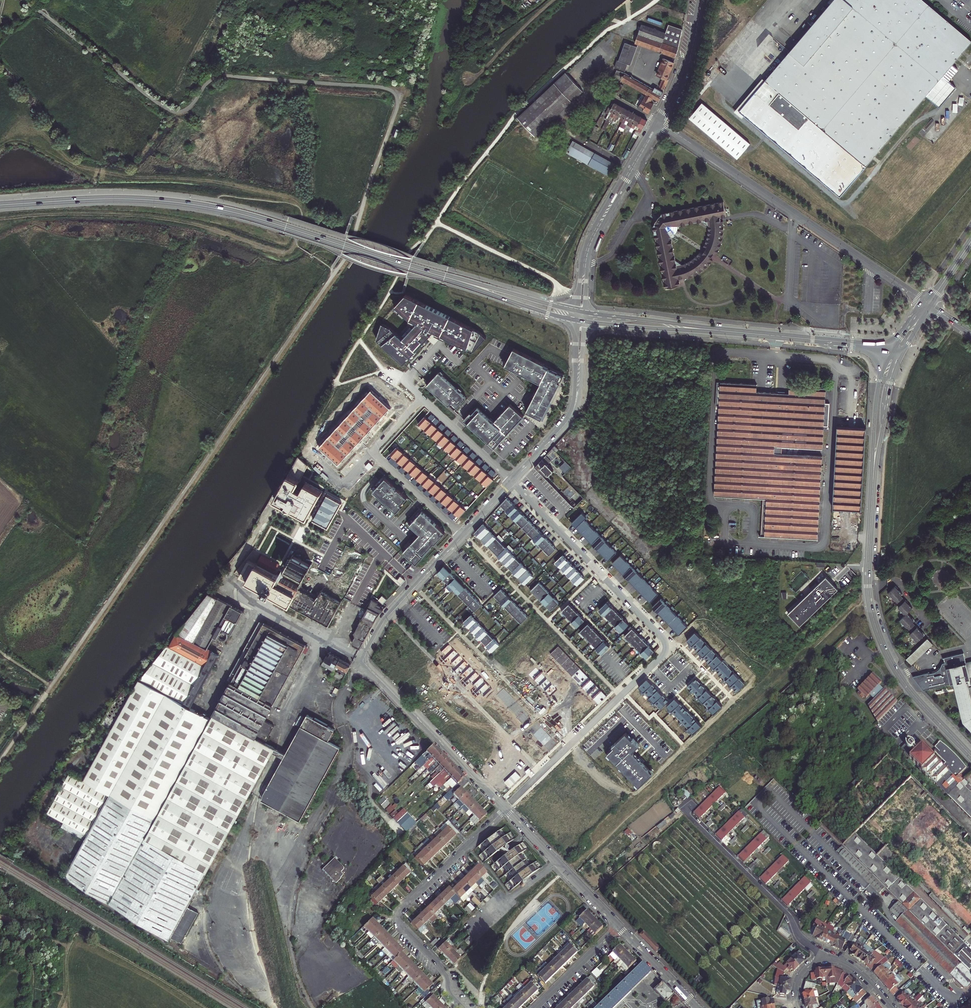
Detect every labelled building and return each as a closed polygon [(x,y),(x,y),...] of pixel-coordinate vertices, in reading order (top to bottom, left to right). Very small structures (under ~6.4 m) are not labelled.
[(924,0),(834,0),(766,81),(824,129),(808,149),(750,100),(740,111),(841,196),(927,95),(941,106),(957,87),(944,75),(970,43),(970,40),(924,0)] [(681,39),(682,30),(669,26),(666,34),(641,25),(635,43),(675,58),(678,48),(681,39)] [(638,46),(625,42),(619,60),(618,59),(615,66),(626,70),(629,63),(632,64),(638,46)] [(667,79),(673,63),(664,60),(658,75),(663,78),(660,87),(664,90),(668,80),(667,79)] [(658,102),(662,93),(655,88),(654,90),(624,73),(616,70),(614,78),(621,80),(622,80),(646,94),(653,98),(658,102)] [(583,92),(565,74),(518,119),(535,138),(554,120),(558,124),(578,104),(574,100),(583,92)] [(766,81),(750,100),(808,149),(824,129),(766,81)] [(646,94),(638,109),(641,110),(645,113),(648,114),(653,104),(651,103),(653,98),(646,94)] [(953,104),(952,112),(957,113),(958,105),(963,106),(964,98),(960,97),(958,104),(953,104)] [(610,116),(612,117),(619,106),(614,103),(610,111),(612,112),(610,116)] [(696,111),(690,119),(713,137),(739,159),(751,144),(727,124),(703,103),(696,111)] [(619,106),(612,117),(615,119),(617,115),(619,116),(624,108),(619,106)] [(619,121),(622,123),(628,111),(624,108),(619,116),(621,117),(619,121)] [(620,126),(624,128),(633,113),(628,111),(622,123),(620,126)] [(624,128),(629,131),(638,116),(633,113),(624,128)] [(633,129),(636,131),(638,126),(642,118),(638,116),(629,131),(632,132),(633,129)] [(638,126),(636,131),(634,133),(639,136),(647,121),(642,118),(638,126)] [(593,164),(595,165),(597,166),(596,169),(598,170),(600,171),(602,169),(604,170),(606,171),(604,174),(609,176),(610,173),(613,175),(618,166),(613,163),(574,142),(569,150),(571,151),(569,154),(574,156),(575,154),(578,155),(580,156),(578,159),(583,161),(584,159),(586,160),(589,161),(587,164),(592,166),(593,164)] [(660,216),(659,216),(655,222),(656,222),(653,226),(665,287),(680,285),(679,278),(683,277),(683,280),(688,279),(692,277),(696,275),(700,273),(703,270),(707,267),(710,264),(713,260),(710,258),(708,257),(711,252),(713,253),(716,255),(718,251),(720,247),(722,243),(723,238),(724,234),(724,230),(724,225),(724,221),(721,221),(720,217),(727,216),(724,201),(662,213),(660,216)] [(435,309),(405,295),(396,305),(409,319),(416,322),(417,323),(414,326),(405,336),(403,339),(390,328),(382,324),(376,340),(404,365),(434,331),(473,352),(486,338),(479,332),(435,309)] [(564,375),(513,349),(504,366),(521,376),(524,375),(540,383),(527,411),(542,419),(564,375)] [(466,398),(438,372),(426,386),(449,406),(450,404),(456,409),(466,398)] [(762,535),(818,538),(823,454),(778,452),(778,446),(823,448),(824,425),(829,426),(830,403),(825,403),(826,388),(790,386),(790,393),(757,391),(757,383),(717,381),(716,405),(720,405),(715,495),(764,498),(762,535)] [(391,408),(372,391),(351,415),(321,447),(327,454),(331,457),(333,459),(334,460),(339,465),(352,451),(357,446),(360,442),(384,416),(385,415),(391,408)] [(495,448),(523,417),(510,405),(494,423),(477,407),(464,420),(495,448)] [(418,423),(425,429),(431,422),(435,417),(432,414),(427,418),(425,416),(418,423)] [(431,435),(437,428),(435,426),(439,421),(435,417),(431,422),(425,429),(431,435)] [(437,441),(443,434),(441,431),(446,427),(442,423),(437,428),(431,435),(437,441)] [(861,496),(865,428),(836,426),(833,509),(860,510),(861,496)] [(443,447),(450,440),(448,437),(452,432),(448,429),(443,434),(437,441),(443,447)] [(449,452),(456,445),(453,443),(458,438),(454,435),(450,440),(443,447),(449,452)] [(456,458),(462,451),(460,449),(464,444),(460,440),(456,445),(449,452),(456,458)] [(462,464),(468,457),(466,454),(471,450),(467,446),(462,451),(456,458),(462,464)] [(393,456),(397,460),(404,453),(397,447),(390,454),(391,455),(393,456)] [(468,469),(475,462),(472,460),(477,455),(473,452),(462,464),(468,469)] [(403,466),(410,458),(404,453),(397,460),(401,463),(402,464),(403,466)] [(298,456),(289,475),(300,481),(302,477),(302,475),(303,475),(307,468),(307,467),(308,466),(308,465),(298,456)] [(416,464),(410,458),(403,466),(407,469),(408,470),(409,471),(416,464)] [(474,475),(481,468),(479,466),(483,461),(479,458),(475,462),(468,469),(474,475)] [(553,471),(542,460),(534,468),(545,479),(553,471)] [(481,481),(487,474),(485,472),(489,467),(485,463),(481,468),(474,475),(481,481)] [(422,470),(416,464),(409,471),(413,475),(414,476),(415,477),(416,477),(422,470)] [(571,468),(569,466),(560,475),(562,477),(571,468)] [(487,487),(494,480),(491,478),(496,473),(492,469),(487,474),(481,481),(487,487)] [(428,476),(422,470),(416,477),(419,481),(420,482),(421,483),(422,483),(428,476)] [(300,481),(289,475),(288,474),(287,477),(282,488),(281,487),(280,490),(276,498),(275,498),(274,500),(277,501),(279,502),(308,518),(323,492),(306,483),(305,484),(302,490),(296,487),(300,481)] [(409,499),(384,476),(372,489),(397,512),(409,499)] [(428,489),(435,482),(428,476),(422,483),(425,486),(426,487),(427,488),(428,489)] [(441,487),(435,482),(428,489),(432,492),(433,493),(434,494),(434,495),(441,487)] [(447,493),(441,487),(434,495),(438,498),(439,499),(440,500),(447,493)] [(453,499),(447,493),(440,500),(444,504),(445,505),(447,506),(453,499)] [(342,503),(327,495),(313,521),(328,529),(336,513),(342,503)] [(556,548),(507,497),(500,504),(549,555),(556,548)] [(460,504),(453,499),(447,506),(451,509),(452,510),(453,511),(453,512),(460,504)] [(460,517),(466,510),(460,504),(453,512),(457,515),(458,516),(460,517)] [(445,533),(419,509),(407,522),(420,534),(403,552),(414,563),(416,564),(433,546),(435,543),(445,533)] [(571,523),(607,560),(615,552),(584,519),(586,517),(581,512),(571,523)] [(483,524),(475,532),(525,584),(533,576),(483,524)] [(300,586),(312,565),(291,554),(280,576),(249,559),(240,577),(264,590),(271,594),(328,625),(341,603),(321,591),(318,596),(300,586)] [(562,555),(555,561),(577,584),(584,578),(562,555)] [(612,563),(649,602),(657,594),(620,555),(612,563)] [(819,583),(788,613),(800,626),(851,576),(839,564),(822,581),(821,580),(818,582),(819,583)] [(444,565),(437,573),(443,579),(444,579),(450,572),(444,565)] [(450,572),(444,579),(448,584),(455,577),(450,572)] [(401,576),(397,581),(401,584),(405,580),(401,576)] [(448,584),(453,589),(460,582),(455,577),(448,584)] [(460,582),(453,589),(458,594),(465,587),(460,582)] [(539,582),(530,590),(550,610),(558,602),(539,582)] [(896,586),(891,591),(888,593),(890,596),(890,598),(893,598),(897,603),(900,605),(898,607),(900,609),(900,612),(903,612),(905,614),(900,620),(902,622),(902,625),(905,625),(910,630),(912,632),(910,634),(912,636),(912,639),(914,639),(917,641),(924,635),(924,634),(922,631),(921,632),(915,625),(912,622),(915,620),(912,618),(907,613),(912,608),(903,598),(901,596),(902,594),(897,589),(898,588),(896,586)] [(465,587),(458,594),(463,599),(470,592),(465,587)] [(501,588),(494,595),(500,601),(507,594),(501,588)] [(470,592),(463,599),(468,605),(475,598),(470,592)] [(209,593),(177,634),(170,646),(168,645),(140,679),(139,679),(133,691),(127,688),(114,703),(102,724),(112,729),(84,780),(70,772),(45,817),(85,840),(65,876),(170,938),(171,935),(182,941),(194,919),(199,911),(188,904),(199,884),(213,859),(216,853),(217,853),(236,818),(254,784),(272,752),(272,751),(275,747),(265,742),(275,725),(265,720),(273,705),(273,704),(285,683),(302,651),(304,652),(306,651),(308,649),(307,647),(264,623),(254,640),(235,675),(233,675),(230,675),(229,678),(230,680),(232,681),(211,719),(190,708),(220,655),(208,649),(214,636),(225,642),(226,640),(228,641),(231,635),(230,634),(230,633),(235,623),(236,624),(243,611),(209,593)] [(500,601),(499,601),(504,606),(511,599),(507,594),(500,601)] [(379,599),(378,600),(383,604),(387,599),(382,596),(379,599)] [(475,598),(468,605),(474,611),(481,604),(475,598)] [(511,599),(504,606),(510,612),(517,605),(511,599)] [(651,607),(678,634),(687,627),(660,599),(651,607)] [(606,601),(598,609),(620,632),(628,624),(606,601)] [(568,603),(561,611),(576,627),(584,620),(568,603)] [(517,605),(510,612),(515,617),(522,610),(517,605)] [(522,610),(515,617),(521,623),(528,616),(522,610)] [(235,623),(230,633),(234,636),(246,613),(243,611),(236,624),(235,623)] [(470,615),(464,621),(469,627),(476,621),(470,615)] [(233,675),(235,675),(254,640),(264,623),(260,621),(228,679),(230,680),(229,678),(230,675),(233,675)] [(476,621),(469,627),(475,633),(482,626),(476,621)] [(587,623),(579,631),(601,653),(609,646),(587,623)] [(482,626),(475,633),(481,639),(487,632),(482,626)] [(632,628),(623,635),(645,658),(653,650),(632,628)] [(487,632),(481,639),(486,645),(493,638),(487,632)] [(694,632),(686,640),(691,645),(699,637),(694,632)] [(699,637),(691,645),(697,651),(705,643),(699,637)] [(493,638),(486,645),(492,651),(499,644),(493,638)] [(927,638),(906,659),(911,664),(918,658),(918,656),(919,654),(920,653),(921,651),(923,650),(924,649),(926,649),(928,648),(932,644),(927,638)] [(705,643),(697,651),(702,657),(710,649),(705,643)] [(285,683),(273,704),(277,706),(309,648),(307,647),(308,649),(306,651),(304,652),(302,651),(285,683)] [(710,649),(702,657),(708,663),(716,655),(710,649)] [(327,655),(323,662),(334,669),(339,658),(329,653),(327,655)] [(923,690),(950,684),(955,689),(963,720),(970,729),(970,703),(966,683),(967,682),(968,687),(970,686),(970,680),(970,684),(969,677),(965,662),(963,653),(943,658),(944,663),(942,663),(941,665),(940,667),(939,669),(937,671),(935,672),(933,672),(931,673),(928,673),(921,674),(912,676),(923,690)] [(716,655),(708,663),(713,668),(721,660),(716,655)] [(339,658),(334,669),(332,672),(329,678),(337,682),(336,684),(339,685),(345,676),(351,665),(339,658)] [(721,660),(713,668),(719,674),(727,666),(721,660)] [(727,666),(719,674),(724,680),(732,672),(727,666)] [(611,670),(606,675),(614,683),(619,679),(611,670)] [(732,672),(724,680),(729,685),(738,677),(732,672)] [(872,674),(870,676),(879,684),(881,682),(872,674)] [(879,684),(870,676),(857,690),(859,691),(857,694),(862,698),(864,696),(866,698),(869,695),(874,699),(883,690),(878,685),(879,684)] [(738,677),(729,685),(735,692),(744,684),(738,677)] [(646,678),(637,686),(643,692),(651,684),(646,678)] [(694,678),(686,686),(691,692),(700,683),(694,678)] [(700,683),(691,692),(697,697),(705,689),(700,683)] [(651,684),(643,692),(648,697),(656,689),(651,684)] [(357,705),(360,708),(377,693),(374,689),(357,705)] [(656,689),(648,697),(653,703),(662,695),(656,689)] [(705,689),(697,697),(702,703),(710,694),(705,689)] [(868,706),(877,723),(896,701),(884,689),(883,690),(874,699),(868,706)] [(710,694),(702,703),(707,708),(716,700),(710,694)] [(662,695),(653,703),(659,709),(667,700),(662,695)] [(673,698),(665,706),(670,711),(679,703),(673,698)] [(716,700),(707,708),(713,714),(721,706),(716,700)] [(364,714),(375,705),(372,703),(362,712),(364,714)] [(679,703),(670,711),(676,717),(684,709),(679,703)] [(397,717),(398,716),(389,706),(384,710),(387,713),(383,717),(389,723),(387,725),(391,729),(401,720),(397,717)] [(684,709),(676,717),(681,722),(690,714),(684,709)] [(327,740),(333,728),(307,714),(296,733),(286,751),(285,753),(283,757),(280,763),(272,777),(263,792),(262,798),(275,806),(277,802),(289,808),(297,795),(312,768),(317,757),(327,740)] [(690,714),(681,722),(687,728),(695,720),(690,714)] [(695,720),(687,728),(692,734),(700,726),(695,720)] [(334,729),(333,728),(327,740),(317,757),(312,768),(297,795),(289,808),(277,802),(275,806),(285,811),(300,820),(315,792),(328,769),(340,746),(328,740),(334,729)] [(640,745),(627,732),(611,747),(612,749),(607,754),(639,786),(654,771),(634,751),(640,745)] [(914,752),(908,757),(936,785),(936,784),(949,772),(942,766),(943,766),(921,744),(916,750),(913,747),(914,746),(913,744),(912,743),(911,742),(908,741),(906,741),(905,742),(905,744),(905,745),(906,748),(908,749),(909,750),(910,750),(911,749),(914,752)] [(950,774),(955,779),(959,775),(966,768),(963,764),(957,758),(951,751),(944,746),(939,742),(937,744),(934,748),(936,750),(934,752),(945,763),(943,766),(942,766),(949,772),(950,774)] [(424,764),(438,751),(432,745),(421,756),(424,759),(422,761),(424,764)] [(272,751),(275,753),(283,757),(285,753),(276,748),(275,747),(272,751)] [(442,755),(438,751),(424,764),(428,768),(434,763),(442,755)] [(442,755),(434,763),(436,765),(428,772),(430,774),(438,766),(446,759),(442,755)] [(450,763),(446,759),(438,766),(440,769),(433,776),(434,778),(450,763)] [(450,763),(434,778),(433,779),(435,781),(444,773),(446,775),(454,767),(450,763)] [(458,771),(454,767),(446,775),(437,783),(435,785),(439,789),(441,787),(445,783),(458,771)] [(452,788),(455,784),(457,783),(463,777),(458,771),(445,783),(441,787),(443,789),(447,785),(448,785),(452,788)] [(936,784),(936,785),(947,796),(970,820),(970,787),(964,780),(959,775),(955,779),(949,772),(936,784)] [(452,794),(458,800),(463,805),(460,807),(466,813),(468,810),(471,814),(479,806),(476,803),(471,798),(465,792),(457,783),(455,784),(452,788),(455,792),(452,794)] [(717,789),(709,797),(715,802),(723,794),(724,793),(720,789),(719,787),(717,789)] [(672,803),(675,807),(677,805),(680,802),(683,800),(686,797),(687,798),(690,796),(683,788),(680,791),(681,792),(678,795),(676,797),(675,797),(672,800),(674,801),(672,803)] [(377,802),(380,806),(385,800),(382,797),(377,802)] [(704,802),(709,808),(715,802),(709,797),(704,802)] [(385,800),(380,806),(383,809),(389,803),(386,801),(385,800)] [(704,802),(698,808),(704,813),(709,808),(704,802)] [(392,803),(385,810),(388,814),(396,806),(392,803)] [(486,814),(481,808),(479,806),(471,814),(473,816),(470,819),(475,824),(478,821),(479,821),(486,814)] [(698,808),(693,813),(699,819),(704,813),(698,808)] [(398,814),(394,810),(389,815),(393,819),(398,814)] [(738,812),(737,813),(731,819),(737,824),(742,819),(744,817),(738,812)] [(423,823),(429,818),(428,817),(426,816),(425,814),(420,819),(423,823)] [(405,815),(397,823),(400,826),(408,818),(405,815)] [(726,824),(732,830),(737,824),(731,819),(726,824)] [(664,821),(656,827),(659,830),(666,824),(664,821)] [(442,832),(448,837),(455,830),(450,824),(442,832)] [(726,824),(721,830),(726,835),(732,830),(726,824)] [(442,843),(448,837),(442,832),(440,829),(434,834),(437,837),(432,843),(437,848),(442,843)] [(459,833),(455,830),(448,837),(451,840),(459,833)] [(726,835),(721,830),(715,835),(721,841),(726,835)] [(502,837),(498,831),(481,843),(485,850),(483,851),(488,857),(512,840),(507,834),(502,837)] [(759,835),(754,841),(759,846),(764,841),(766,839),(761,834),(759,835)] [(896,859),(885,848),(876,856),(854,834),(841,846),(844,848),(884,888),(898,902),(918,921),(970,974),(970,953),(955,937),(957,936),(946,925),(945,927),(887,868),(896,859)] [(448,837),(442,843),(437,848),(440,851),(445,846),(451,840),(448,837)] [(748,846),(754,852),(759,846),(754,841),(748,846)] [(426,848),(431,853),(437,848),(432,843),(426,848)] [(519,844),(494,863),(499,869),(502,866),(512,878),(510,880),(515,886),(538,869),(533,862),(529,866),(519,853),(524,850),(519,844)] [(748,846),(743,852),(749,857),(754,852),(748,846)] [(841,846),(836,851),(839,854),(844,848),(841,846)] [(421,863),(426,859),(431,853),(426,848),(423,850),(420,847),(417,849),(421,853),(416,858),(421,863)] [(434,856),(440,851),(437,848),(431,853),(434,856)] [(879,894),(884,888),(844,848),(839,854),(879,894)] [(749,857),(743,852),(738,857),(743,863),(749,857)] [(429,861),(434,856),(431,853),(426,859),(421,863),(421,864),(423,866),(429,861)] [(783,856),(781,858),(776,863),(782,868),(787,863),(789,862),(783,856)] [(337,857),(323,870),(337,884),(343,877),(340,874),(346,868),(346,866),(337,857)] [(392,876),(387,881),(381,887),(379,884),(374,889),(365,898),(374,907),(383,899),(388,894),(394,888),(399,883),(405,878),(413,870),(406,863),(398,871),(392,876)] [(750,869),(754,873),(759,868),(755,863),(750,869)] [(776,874),(782,868),(776,863),(771,868),(776,874)] [(479,864),(473,869),(480,877),(485,871),(479,864)] [(771,868),(765,874),(771,879),(776,874),(771,868)] [(473,869),(467,875),(477,885),(478,885),(483,880),(480,877),(473,869)] [(931,895),(909,872),(907,875),(929,897),(931,895)] [(771,879),(765,874),(760,879),(766,885),(771,879)] [(477,885),(467,875),(462,880),(472,890),(477,885)] [(803,880),(798,885),(804,890),(809,885),(811,883),(805,878),(803,880)] [(464,892),(466,895),(472,890),(462,880),(457,885),(464,892)] [(511,888),(515,886),(510,880),(507,882),(511,888)] [(458,897),(464,892),(457,885),(451,890),(458,897)] [(793,890),(798,896),(804,890),(798,885),(793,890)] [(458,897),(451,890),(448,887),(443,892),(453,902),(458,897)] [(793,890),(788,896),(793,901),(798,896),(793,890)] [(447,907),(453,902),(443,892),(438,897),(445,905),(447,907)] [(969,933),(931,895),(929,897),(928,898),(951,921),(966,936),(969,933)] [(788,896),(782,901),(788,907),(793,901),(788,896)] [(439,910),(445,905),(438,897),(427,908),(436,917),(441,912),(439,910)] [(471,899),(477,906),(480,904),(473,897),(471,899)] [(898,902),(889,910),(898,919),(896,922),(926,953),(950,976),(962,988),(967,988),(970,983),(970,974),(918,921),(898,902)] [(436,917),(427,908),(421,913),(428,920),(431,923),(437,918),(436,917)] [(580,919),(585,924),(592,917),(587,911),(580,919)] [(423,925),(428,920),(421,913),(416,918),(423,925)] [(590,930),(598,922),(592,917),(585,924),(590,930)] [(403,951),(398,945),(392,940),(372,918),(364,925),(370,930),(375,936),(385,946),(390,952),(396,957),(393,960),(392,961),(397,967),(399,964),(425,991),(432,984),(401,952),(403,951)] [(423,925),(416,918),(410,923),(420,933),(426,928),(423,925)] [(585,924),(580,919),(576,922),(581,927),(582,927),(585,924)] [(826,927),(827,924),(816,919),(812,926),(817,928),(813,936),(817,938),(816,939),(821,942),(821,941),(823,936),(821,935),(826,927)] [(603,928),(598,922),(590,930),(588,932),(592,936),(591,936),(593,938),(603,928)] [(823,936),(821,941),(827,944),(832,934),(826,931),(827,929),(826,928),(827,927),(826,927),(821,935),(823,936)] [(836,943),(841,934),(834,931),(832,933),(832,934),(827,944),(833,947),(835,942),(836,943)] [(639,936),(643,940),(644,940),(653,949),(652,949),(656,953),(660,949),(643,932),(639,936)] [(842,935),(841,934),(836,943),(835,942),(833,947),(832,947),(836,950),(837,948),(841,950),(846,941),(842,939),(843,937),(842,936),(842,935)] [(435,946),(443,955),(448,960),(453,965),(461,958),(455,953),(458,951),(452,945),(453,944),(448,939),(445,942),(442,939),(435,946)] [(853,953),(852,955),(857,959),(860,955),(859,954),(863,948),(862,947),(864,945),(858,941),(856,942),(850,951),(853,953)] [(570,945),(564,950),(572,958),(578,952),(570,945)] [(610,956),(616,962),(616,961),(626,952),(621,946),(610,956)] [(860,955),(857,959),(861,962),(864,959),(865,960),(869,954),(864,950),(864,949),(863,948),(859,954),(860,955)] [(572,958),(564,950),(559,955),(567,963),(572,958)] [(616,961),(621,966),(631,957),(626,952),(616,961)] [(798,952),(791,959),(798,967),(803,962),(801,960),(804,957),(798,952)] [(864,959),(861,962),(866,966),(867,964),(870,966),(875,958),(871,955),(872,954),(871,953),(870,953),(869,954),(865,960),(864,959)] [(561,968),(567,963),(559,955),(554,961),(561,968)] [(631,957),(621,966),(621,967),(626,973),(637,962),(631,957)] [(561,968),(554,961),(551,958),(545,963),(548,966),(556,974),(561,968)] [(883,958),(870,970),(879,980),(889,971),(888,970),(890,967),(884,964),(887,961),(883,958)] [(791,971),(792,970),(794,972),(798,967),(791,959),(784,966),(782,963),(777,968),(777,969),(784,973),(787,969),(788,971),(790,970),(791,971)] [(598,1007),(615,1007),(652,972),(644,964),(598,1007)] [(543,971),(550,979),(556,974),(548,966),(543,971)] [(550,979),(543,971),(540,968),(534,974),(537,977),(545,984),(550,979)] [(774,986),(776,987),(777,987),(785,988),(786,987),(790,987),(791,980),(783,979),(784,973),(777,969),(775,977),(776,978),(774,986)] [(826,969),(817,970),(817,971),(816,971),(816,976),(817,976),(817,979),(822,979),(822,981),(826,981),(826,978),(826,969)] [(834,969),(826,969),(826,978),(826,981),(827,984),(836,983),(837,983),(844,971),(834,969)] [(595,971),(592,974),(597,979),(601,976),(595,971)] [(857,983),(853,979),(852,980),(844,971),(837,983),(838,984),(847,993),(857,983)] [(879,980),(884,985),(894,977),(889,971),(879,980)] [(897,975),(894,977),(884,985),(890,991),(891,990),(899,982),(902,980),(897,975)] [(582,984),(589,992),(594,987),(587,979),(582,984)] [(523,986),(525,988),(531,983),(528,980),(522,985),(523,986)] [(802,992),(805,1001),(814,999),(811,987),(812,984),(806,982),(802,992)] [(533,996),(539,991),(531,983),(525,988),(533,996)] [(858,1002),(866,994),(859,988),(861,986),(857,983),(847,993),(851,997),(852,996),(858,1002)] [(576,990),(584,997),(589,992),(582,984),(576,990)] [(656,992),(666,1002),(667,1003),(674,995),(663,984),(656,992)] [(525,988),(523,986),(517,991),(518,992),(520,994),(528,1001),(533,996),(525,988)] [(786,987),(785,988),(777,987),(776,994),(778,994),(780,995),(779,996),(783,997),(783,996),(785,996),(786,994),(787,995),(788,993),(789,992),(790,992),(791,987),(790,987),(786,987)] [(571,995),(578,1002),(584,997),(576,990),(571,995)] [(906,990),(901,995),(900,995),(899,996),(899,997),(897,999),(900,1002),(899,1003),(902,1006),(911,996),(906,990)] [(430,1007),(444,1007),(429,992),(422,999),(425,1002),(422,1005),(425,1007),(430,1007)] [(520,994),(514,999),(522,1007),(528,1001),(520,994)] [(578,1002),(571,995),(566,1000),(573,1007),(574,1007),(577,1007),(578,1007),(576,1005),(578,1002)] [(507,1002),(509,1004),(514,999),(513,997),(511,996),(506,1001),(507,1002)] [(904,1007),(910,1007),(917,1001),(911,996),(902,1006),(904,1007)] [(864,1007),(873,1007),(878,1004),(875,1000),(874,1001),(871,998),(862,1006),(864,1007)] [(514,999),(509,1004),(513,1007),(521,1007),(522,1007),(514,999)] [(814,999),(805,1001),(806,1007),(808,1007),(818,1007),(818,1005),(816,1005),(814,999)] [(563,1007),(574,1007),(573,1007),(566,1000),(560,1005),(563,1007)] [(774,1006),(774,1002),(772,1002),(772,1001),(769,1001),(769,1000),(757,1001),(757,1007),(762,1007),(774,1006)]
